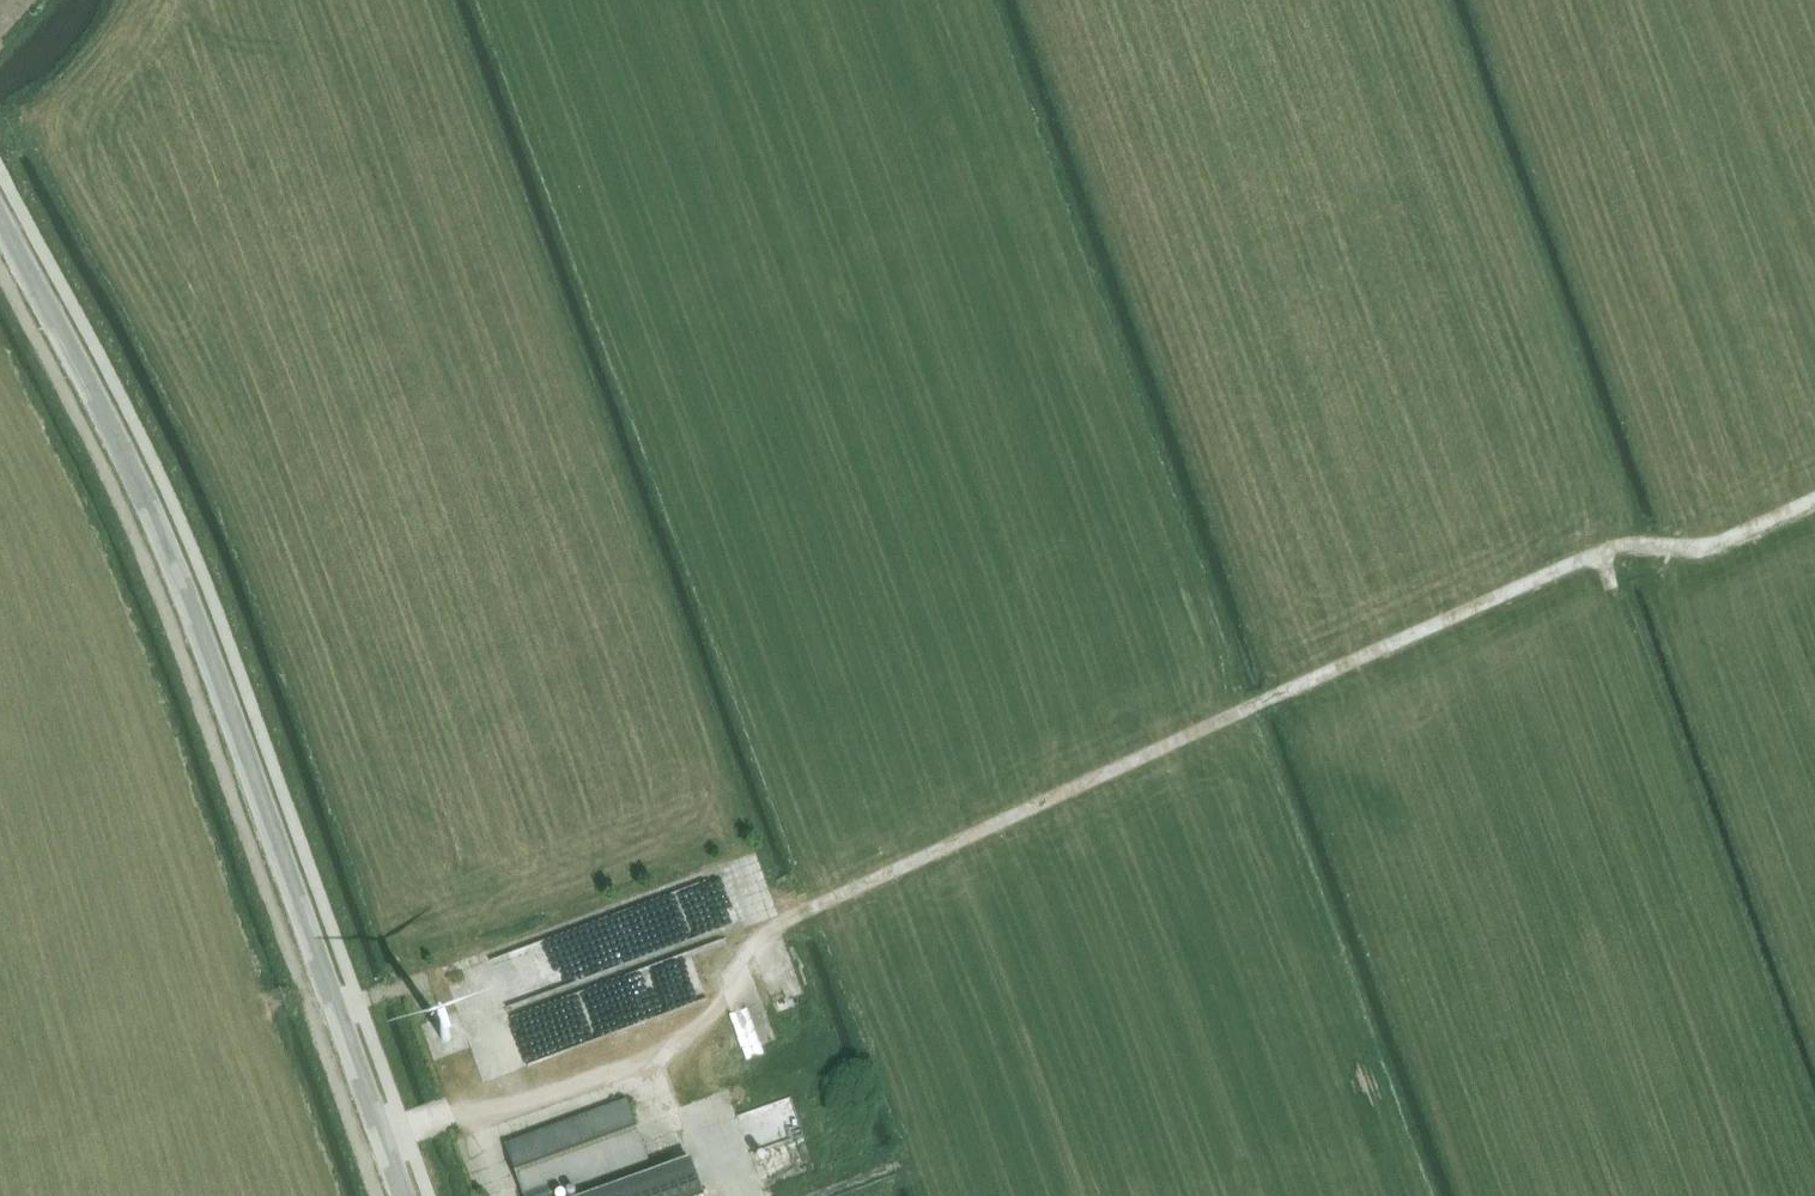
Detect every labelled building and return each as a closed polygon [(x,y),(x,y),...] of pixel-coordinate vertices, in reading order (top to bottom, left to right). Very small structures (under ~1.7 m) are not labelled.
[(670,1005),(709,991),(694,950),(665,961),(672,981),(662,984),(670,1005)] [(630,981),(629,1014),(652,1014),(653,982),(630,981)] [(627,1098),(507,1143),(525,1195),(552,1195),(649,1160),(627,1098)] [(691,1157),(582,1195),(705,1195),(691,1157)]
